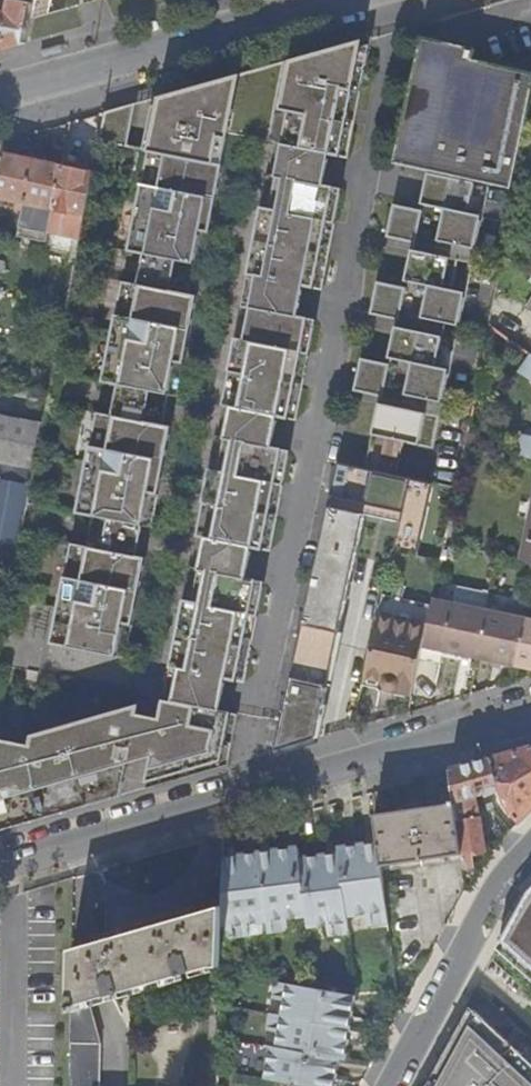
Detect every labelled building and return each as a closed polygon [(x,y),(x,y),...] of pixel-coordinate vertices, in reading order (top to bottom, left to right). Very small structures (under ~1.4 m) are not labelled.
[(25,43),(30,17),(33,3),(18,0),(12,0),(9,13),(0,12),(0,50),(25,43)] [(33,3),(30,17),(67,7),(69,0),(34,0),(33,3)] [(96,143),(145,152),(126,252),(140,254),(191,264),(201,266),(208,227),(207,227),(212,204),(213,204),(226,135),(280,145),(329,155),(347,158),(371,38),(151,99),(141,148),(125,145),(133,104),(102,113),(96,143)] [(435,449),(458,339),(445,336),(448,324),(461,327),(491,186),(512,190),(530,100),(530,73),(516,70),(473,61),(475,50),(422,39),(420,51),(412,90),(396,166),(403,167),(429,173),(421,212),(395,206),(388,239),(414,244),(405,288),(378,282),(371,315),(398,321),(388,365),(362,359),(355,392),(381,397),(366,469),(398,476),(405,443),(435,449)] [(412,90),(420,51),(406,48),(398,87),(412,90)] [(280,145),(274,177),(323,186),(329,155),(280,145)] [(23,208),(24,199),(32,160),(2,153),(0,164),(0,194),(10,196),(9,198),(17,200),(15,207),(23,208)] [(45,212),(52,214),(53,206),(61,165),(62,160),(45,156),(43,162),(32,160),(24,199),(39,202),(39,204),(46,206),(45,212)] [(91,171),(84,170),(61,165),(53,206),(70,210),(69,216),(81,219),(91,171)] [(274,177),(266,175),(258,213),(260,213),(255,237),(253,237),(246,274),(303,286),(322,289),(328,258),(326,257),(333,221),(335,222),(341,190),(323,186),(274,177)] [(53,206),(52,214),(49,230),(78,236),(81,219),(69,216),(70,210),(53,206)] [(134,286),(185,296),(191,264),(140,254),(134,286)] [(246,274),(239,306),(297,318),(303,286),(246,274)] [(167,396),(176,398),(184,358),(182,358),(187,335),(188,335),(196,298),(185,296),(134,286),(121,283),(101,383),(115,386),(167,396)] [(494,305),(491,319),(501,326),(509,315),(494,305)] [(277,419),(295,422),(303,382),(302,382),(306,358),(308,359),(315,321),(297,318),(239,306),(232,344),(234,344),(229,369),(227,368),(219,408),(229,409),(277,419)] [(1,374),(0,378),(0,384),(13,386),(14,376),(1,374)] [(167,396),(115,386),(110,415),(161,425),(167,396)] [(277,419),(229,409),(223,438),(272,447),(277,419)] [(110,415),(95,412),(76,513),(93,516),(142,526),(151,528),(158,489),(157,489),(162,465),(163,466),(170,426),(161,425),(110,415)] [(3,463),(12,417),(0,415),(0,462),(3,463)] [(42,423),(12,417),(3,463),(33,469),(42,423)] [(481,433),(468,431),(465,445),(478,448),(481,433)] [(202,498),(195,536),(204,538),(252,548),(269,551),(277,512),(276,512),(280,489),(282,489),(289,451),(272,447),(223,438),(215,436),(207,475),(208,475),(204,499),(202,498)] [(520,436),(516,455),(530,457),(530,439),(520,436)] [(0,462),(0,479),(30,484),(33,469),(3,463),(0,462)] [(337,463),(328,507),(366,515),(399,522),(393,550),(415,554),(430,483),(398,476),(366,469),(337,463)] [(0,479),(0,562),(14,565),(30,484),(0,479)] [(366,515),(328,507),(303,624),(339,632),(366,515)] [(87,546),(136,556),(142,526),(93,516),(87,546)] [(252,548),(204,538),(198,568),(246,577),(252,548)] [(87,546),(71,543),(51,643),(125,658),(133,619),(132,619),(136,596),(138,597),(145,558),(136,556),(87,546)] [(12,578),(12,575),(14,565),(0,562),(0,576),(12,578)] [(177,627),(170,666),(227,677),(245,680),(252,642),(251,641),(255,618),(257,618),(264,581),(246,577),(198,568),(189,566),(182,604),(183,605),(178,627),(177,627)] [(459,588),(456,604),(486,611),(490,594),(459,588)] [(433,599),(426,628),(423,645),(442,649),(492,660),(502,663),(530,669),(530,621),(486,611),(456,604),(433,599)] [(406,620),(379,615),(364,679),(383,684),(386,688),(390,690),(390,691),(406,694),(421,627),(405,624),(406,620)] [(339,632),(303,624),(274,751),(316,739),(339,632)] [(406,694),(412,695),(414,690),(423,645),(426,628),(421,627),(406,694)] [(502,663),(492,660),(490,667),(501,669),(502,663)] [(170,666),(162,700),(220,712),(227,677),(170,666)] [(37,670),(27,668),(26,677),(35,679),(37,670)] [(220,712),(162,700),(145,789),(227,765),(237,715),(220,712)] [(121,796),(138,705),(97,716),(95,727),(74,722),(31,733),(28,750),(0,745),(0,829),(121,796)] [(97,716),(74,722),(95,727),(97,716)] [(462,861),(466,888),(476,869),(477,852),(483,850),(479,817),(474,819),(469,797),(474,796),(480,794),(487,812),(504,805),(509,813),(518,822),(530,809),(530,746),(448,770),(454,801),(462,861)] [(474,819),(479,817),(474,796),(469,797),(474,819)] [(378,843),(379,851),(381,873),(462,861),(454,801),(449,801),(449,803),(421,807),(420,805),(405,807),(405,810),(374,814),(378,843)] [(489,821),(509,813),(504,805),(487,812),(489,821)] [(337,848),(338,854),(338,857),(379,851),(378,843),(337,848)] [(257,853),(258,861),(298,857),(296,848),(257,853)] [(338,857),(339,863),(346,917),(365,915),(386,912),(381,873),(379,851),(338,857)] [(222,858),(222,866),(258,861),(257,853),(253,854),(222,858)] [(338,854),(298,859),(299,867),(299,868),(339,863),(338,857),(338,854)] [(298,857),(258,861),(267,921),(286,919),(305,916),(299,868),(299,867),(298,859),(298,857)] [(221,905),(221,928),(247,924),(267,921),(258,861),(222,866),(221,905)] [(339,863),(299,868),(305,916),(307,927),(326,925),(346,922),(346,917),(339,863)] [(220,967),(221,939),(221,928),(221,905),(71,950),(69,1085),(99,1085),(100,1044),(92,1016),(87,1008),(89,1003),(209,967),(220,967)] [(504,941),(530,966),(530,911),(504,941)] [(386,912),(365,915),(367,925),(387,923),(386,912)] [(247,924),(249,935),(288,930),(286,919),(267,921),(247,924)] [(346,922),(326,925),(327,936),(348,934),(346,922)] [(221,928),(221,939),(249,935),(247,924),(221,928)] [(283,998),(286,983),(274,981),(272,997),(283,998)] [(283,998),(280,1016),(342,1026),(347,994),(286,983),(283,998)] [(347,994),(342,1026),(349,1027),(354,994),(347,994)] [(475,1012),(446,1066),(449,1069),(435,1085),(434,1085),(530,1085),(530,1063),(475,1012)] [(266,1030),(277,1032),(280,1016),(269,1014),(266,1030)] [(277,1032),(275,1048),(331,1057),(337,1058),(342,1026),(280,1016),(277,1032)] [(337,1058),(338,1058),(344,1059),(349,1027),(342,1026),(337,1058)] [(265,1079),(294,1084),(302,1085),(327,1085),(331,1057),(275,1048),(270,1047),(265,1079)] [(338,1058),(337,1058),(331,1057),(327,1085),(334,1085),(338,1058)]
